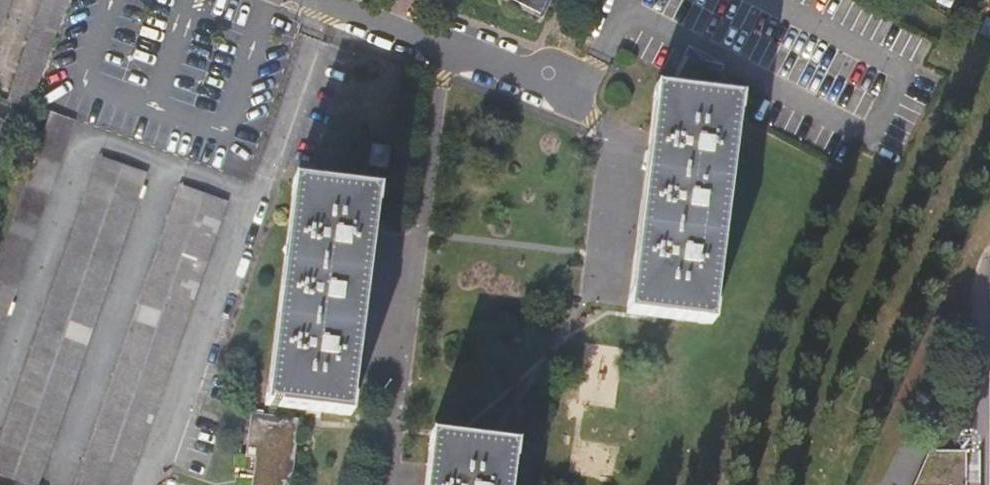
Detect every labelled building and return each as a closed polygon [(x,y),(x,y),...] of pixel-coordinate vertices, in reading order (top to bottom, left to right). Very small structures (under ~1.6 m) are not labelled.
[(13,0),(0,0),(0,38),(13,0)] [(6,98),(29,107),(67,0),(40,0),(6,98)] [(625,317),(711,328),(739,101),(654,90),(625,317)] [(75,130),(50,122),(0,261),(0,340),(75,130)] [(370,165),(387,167),(389,148),(373,146),(370,165)] [(32,484),(40,484),(147,184),(101,168),(0,446),(0,473),(32,484)] [(264,414),(349,425),(378,198),(293,187),(264,414)] [(182,196),(78,484),(130,484),(227,212),(182,196)] [(256,465),(253,484),(291,484),(298,427),(251,421),(246,464),(256,465)] [(516,446),(430,435),(424,484),(511,484),(516,446)] [(982,454),(969,453),(968,457),(950,456),(950,453),(931,452),(931,484),(982,484),(982,454)]
